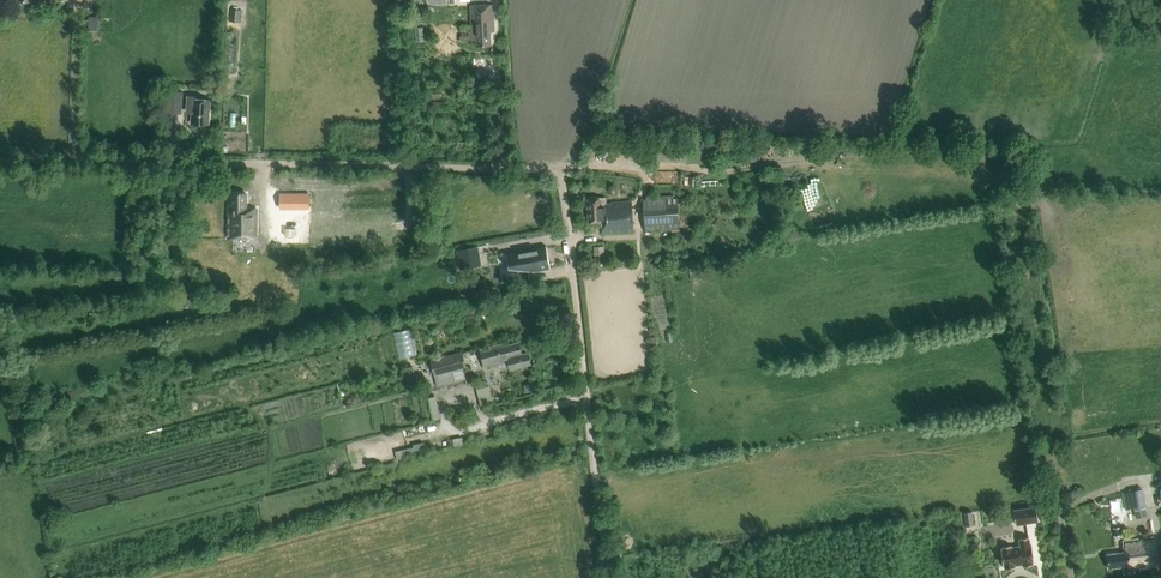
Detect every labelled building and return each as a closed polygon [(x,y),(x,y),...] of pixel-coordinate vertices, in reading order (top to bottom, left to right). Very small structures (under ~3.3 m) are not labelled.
[(490,32),(494,32),(493,6),(470,7),(471,32),(469,32),(469,40),(476,40),(476,46),(490,46),(490,32)] [(230,9),(229,22),(241,22),(242,10),(230,9)] [(92,28),(102,28),(102,15),(92,15),(92,28)] [(181,114),(182,92),(163,91),(161,112),(181,114)] [(189,96),(188,108),(187,113),(192,114),(192,123),(208,124),(210,100),(201,100),(201,97),(189,96)] [(736,144),(735,161),(746,162),(747,145),(736,144)] [(256,238),(256,208),(246,208),(246,194),(232,194),(232,205),(228,205),(228,237),(256,238)] [(646,200),(643,200),(644,212),(644,225),(645,231),(668,230),(679,229),(677,198),(673,198),(673,195),(646,197),(646,200)] [(602,233),(632,231),(630,201),(609,202),(609,204),(605,204),(605,197),(586,199),(588,223),(601,222),(602,233)] [(394,217),(389,208),(288,208),(288,242),(298,242),(299,241),(299,234),(298,234),(293,226),(317,226),(317,237),(326,237),(327,237),(333,237),(332,237),(356,237),(356,232),(359,237),(362,237),(369,233),(369,223),(383,223),(384,222),(392,222),(390,219),(394,217)] [(598,245),(598,255),(608,255),(608,244),(598,245)] [(482,258),(494,257),(493,245),(481,247),(482,258)] [(548,246),(507,253),(510,266),(535,272),(552,269),(548,246)] [(479,247),(457,250),(460,269),(482,265),(479,247)] [(485,282),(463,285),(466,299),(487,295),(485,282)] [(393,332),(400,358),(419,353),(413,327),(393,332)] [(510,369),(530,364),(528,354),(522,355),(519,343),(508,346),(507,343),(480,350),(484,367),(508,361),(510,369)] [(430,360),(433,375),(464,368),(460,353),(430,360)] [(414,377),(412,365),(403,368),(406,379),(414,377)] [(493,402),(489,386),(475,389),(479,405),(493,402)] [(439,395),(432,396),(437,418),(444,417),(439,395)] [(418,430),(394,436),(399,456),(423,450),(422,446),(429,444),(427,434),(419,436),(418,430)] [(436,440),(439,449),(452,446),(450,437),(436,440)] [(1125,508),(1145,504),(1143,489),(1123,492),(1125,508)] [(1037,522),(1035,507),(1013,510),(1015,525),(1037,522)] [(972,512),(962,513),(964,527),(974,525),(972,512)] [(1032,563),(1034,562),(1031,544),(1030,545),(1028,537),(1019,538),(1020,546),(1011,547),(1011,545),(1001,547),(1001,549),(1000,549),(1003,567),(1004,567),(1005,569),(1014,567),(1014,565),(1023,564),(1023,566),(1033,565),(1032,563)] [(1125,553),(1107,555),(1109,569),(1123,567),(1124,573),(1133,572),(1133,570),(1159,566),(1155,538),(1142,540),(1142,542),(1140,542),(1140,540),(1124,542),(1125,553)]
